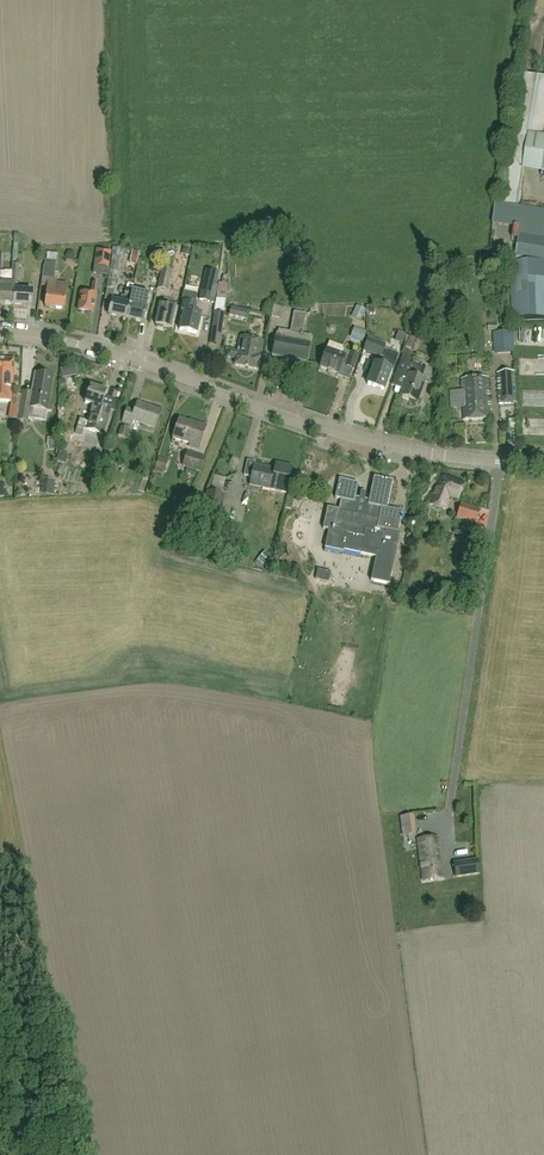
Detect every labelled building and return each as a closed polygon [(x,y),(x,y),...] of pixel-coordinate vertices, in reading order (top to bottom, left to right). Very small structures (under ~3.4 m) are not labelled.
[(507,169),(524,171),(543,175),(543,139),(542,138),(543,127),(543,77),(522,74),(507,169)] [(492,224),(514,228),(515,226),(521,227),(516,258),(511,258),(511,264),(513,321),(543,320),(543,211),(518,207),(524,171),(507,169),(502,204),(496,203),(492,224)] [(520,205),(540,206),(540,194),(520,193),(520,205)] [(159,273),(164,248),(155,246),(150,271),(159,273)] [(183,246),(181,255),(189,256),(191,247),(183,246)] [(97,250),(95,266),(108,268),(110,252),(97,250)] [(137,264),(139,252),(132,251),(130,263),(137,264)] [(42,282),(48,283),(45,306),(64,309),(67,285),(52,283),(56,254),(47,253),(46,266),(44,266),(42,282)] [(108,271),(105,288),(115,290),(118,273),(120,259),(112,258),(109,271),(108,271)] [(168,292),(172,272),(161,269),(157,289),(168,292)] [(213,302),(220,272),(205,269),(199,300),(213,302)] [(13,304),(14,290),(15,290),(16,285),(11,284),(11,283),(0,282),(0,303),(13,304)] [(98,284),(96,283),(91,283),(90,294),(80,293),(78,310),(93,313),(96,295),(97,296),(98,284)] [(112,302),(109,315),(126,319),(132,289),(127,288),(126,288),(124,297),(121,297),(120,303),(112,302)] [(132,289),(126,319),(143,322),(146,309),(149,294),(138,292),(139,291),(132,289)] [(32,291),(14,290),(13,304),(31,305),(32,291)] [(184,312),(180,331),(197,335),(201,315),(194,313),(196,305),(195,305),(197,295),(184,292),(181,303),(183,304),(181,311),(184,312)] [(163,305),(160,305),(155,326),(156,326),(157,328),(162,329),(164,327),(170,329),(176,302),(164,300),(163,305)] [(271,317),(280,319),(282,309),(273,307),(271,317)] [(350,319),(358,321),(361,309),(353,307),(350,319)] [(222,332),(224,314),(214,312),(211,330),(222,332)] [(276,334),(272,357),(307,363),(311,338),(302,336),(306,315),(294,313),(290,333),(279,331),(278,334),(276,334)] [(366,332),(354,328),(350,338),(362,343),(366,332)] [(229,351),(227,358),(236,360),(235,365),(258,370),(263,339),(241,335),(238,352),(229,351)] [(409,350),(413,340),(406,338),(402,348),(409,350)] [(377,365),(390,369),(398,349),(378,341),(372,355),(380,359),(377,365)] [(326,350),(320,368),(339,374),(342,366),(355,370),(359,356),(343,351),(341,355),(326,350)] [(412,354),(404,352),(397,371),(408,375),(400,398),(417,404),(424,383),(428,385),(432,373),(422,370),(408,365),(412,354)] [(12,401),(13,359),(0,359),(0,401),(12,401)] [(390,369),(377,365),(374,364),(366,384),(382,390),(390,369)] [(57,369),(60,383),(69,381),(67,367),(57,369)] [(22,392),(17,421),(27,423),(30,408),(46,411),(46,410),(51,411),(52,403),(48,403),(52,376),(36,373),(32,394),(22,392)] [(515,373),(498,373),(499,405),(516,404),(515,373)] [(465,407),(463,407),(464,421),(491,420),(489,378),(461,380),(462,393),(465,393),(465,407)] [(114,399),(105,396),(106,392),(98,390),(100,386),(88,382),(86,389),(87,389),(88,391),(85,403),(93,406),(88,422),(80,419),(77,427),(102,435),(110,411),(115,413),(119,402),(114,401),(114,399)] [(126,411),(122,424),(130,426),(131,422),(154,430),(160,409),(138,402),(134,413),(126,411)] [(195,424),(179,418),(173,438),(190,444),(190,446),(198,449),(207,426),(196,422),(195,424)] [(126,439),(129,429),(120,427),(118,436),(126,439)] [(110,464),(114,452),(105,449),(101,461),(110,464)] [(204,458),(188,452),(183,466),(200,471),(204,458)] [(168,460),(159,457),(155,468),(164,471),(168,460)] [(247,461),(244,476),(262,480),(260,486),(287,492),(292,468),(278,465),(277,472),(255,468),(256,463),(247,461)] [(207,487),(217,490),(221,479),(211,475),(207,487)] [(442,475),(430,504),(446,510),(451,497),(458,499),(464,484),(442,475)] [(53,496),(55,480),(43,478),(41,494),(53,496)] [(397,532),(402,513),(387,509),(393,483),(374,479),(369,501),(364,500),(365,495),(361,494),(360,499),(355,498),(358,484),(339,480),(335,498),(341,500),(338,511),(327,508),(323,530),(329,531),(325,549),(343,553),(343,552),(361,555),(362,550),(376,553),(374,561),(370,582),(389,586),(393,565),(400,533),(397,532)] [(209,494),(206,512),(220,515),(223,496),(209,494)] [(292,509),(295,498),(288,496),(285,508),(292,509)] [(461,505),(457,518),(475,524),(479,510),(461,505)] [(227,514),(225,521),(235,524),(237,517),(227,514)] [(265,551),(258,560),(265,567),(273,558),(265,551)] [(329,582),(331,572),(317,569),(315,579),(329,582)] [(415,828),(401,830),(402,837),(416,835),(415,828)] [(420,859),(440,856),(437,837),(417,839),(420,859)] [(440,856),(420,859),(423,881),(443,879),(440,856)] [(477,859),(454,862),(456,877),(479,873),(477,859)] [(462,879),(453,879),(454,891),(463,890),(462,879)]
